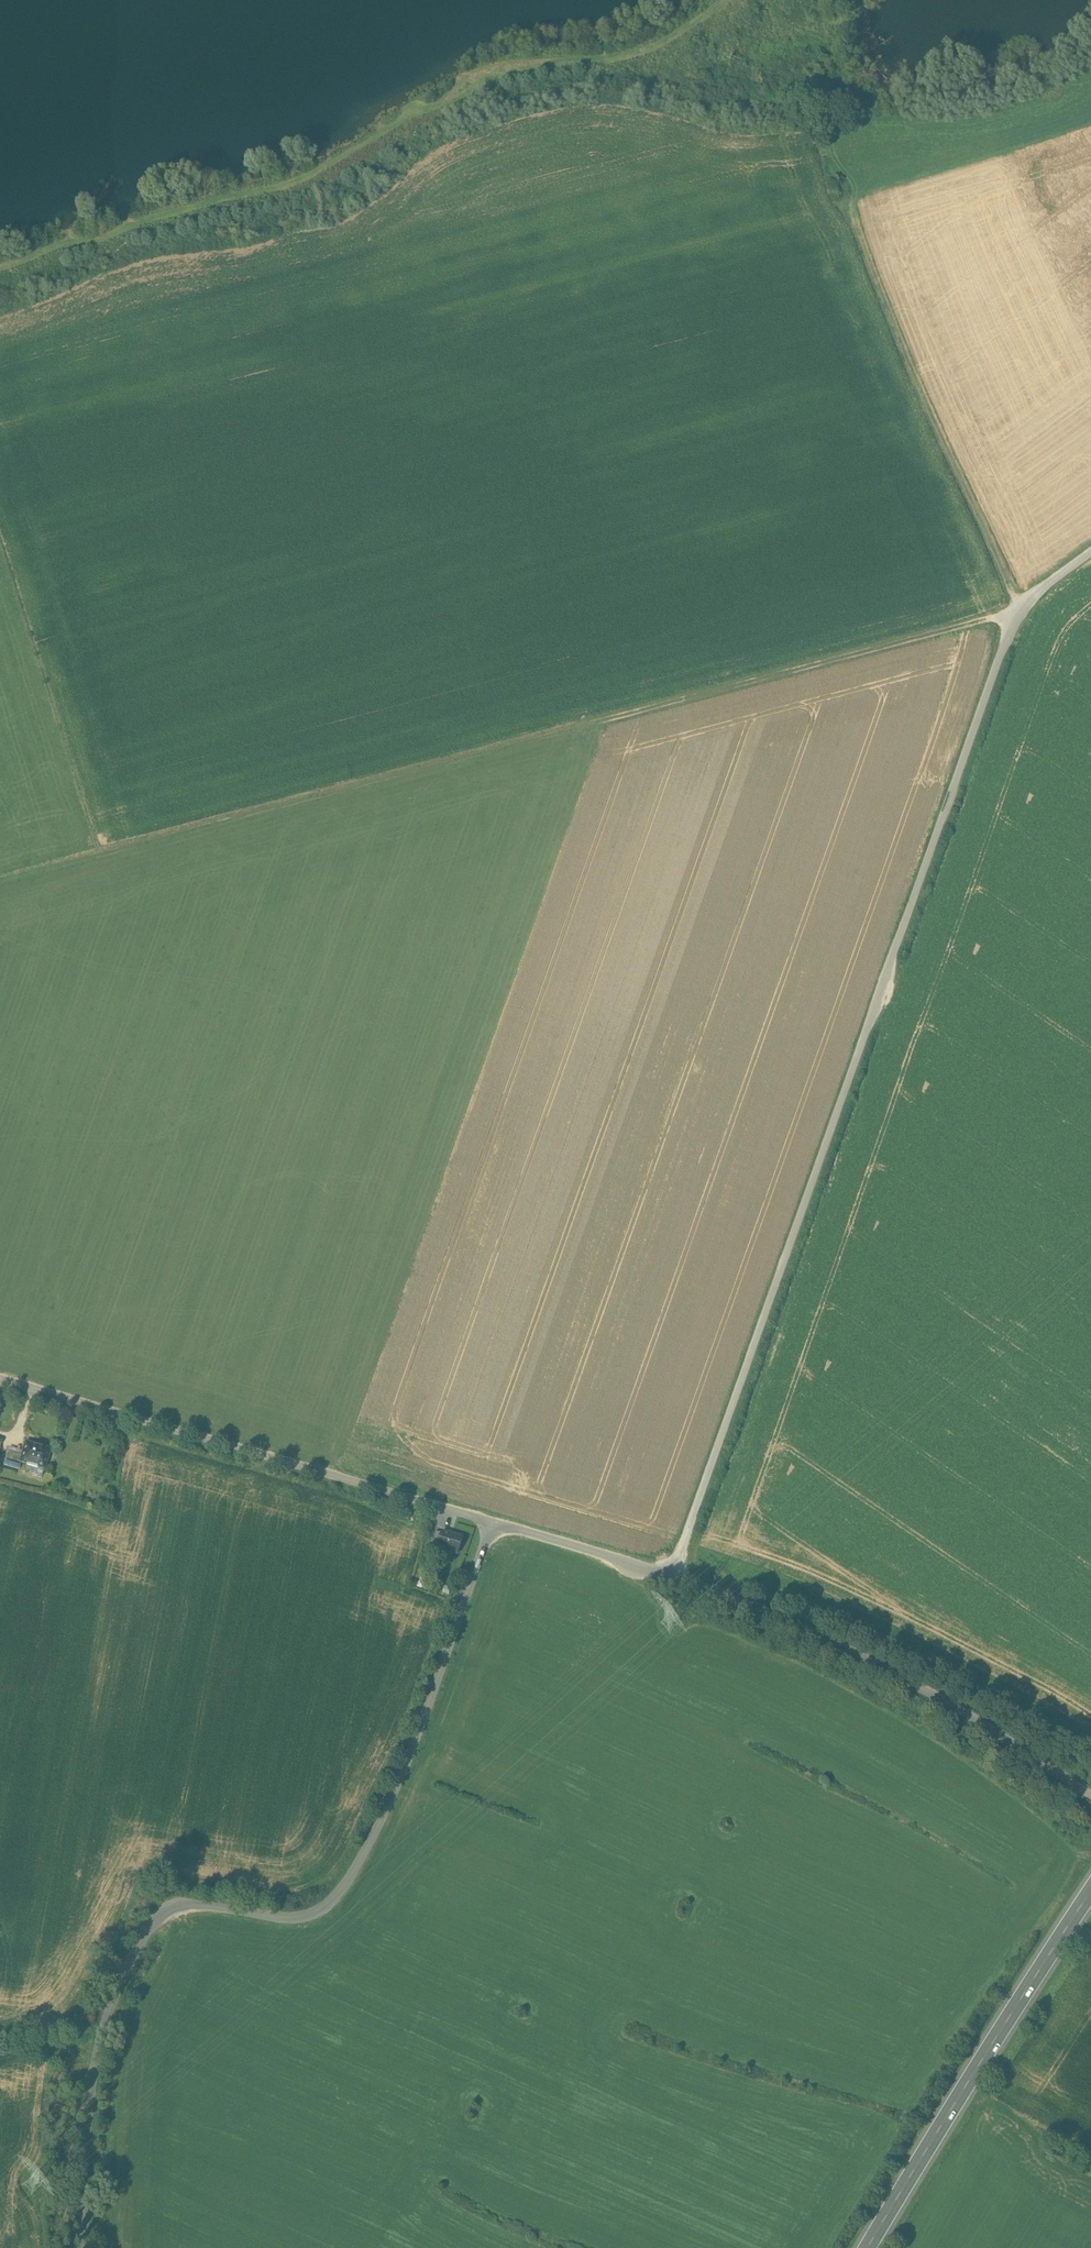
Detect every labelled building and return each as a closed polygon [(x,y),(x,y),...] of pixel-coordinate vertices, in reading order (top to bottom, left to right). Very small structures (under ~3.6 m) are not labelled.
[(50,1450),(26,1443),(23,1451),(22,1457),(20,1462),(21,1462),(30,1465),(43,1469),(44,1469),(50,1450)] [(9,1447),(8,1452),(22,1457),(23,1451),(9,1447)] [(22,1457),(8,1452),(4,1465),(19,1470),(21,1462),(20,1462),(22,1457)] [(43,1469),(30,1465),(28,1474),(41,1478),(43,1469)] [(436,1531),(432,1544),(439,1546),(442,1533),(436,1531)] [(463,1537),(443,1531),(439,1546),(438,1548),(458,1553),(463,1537)]
